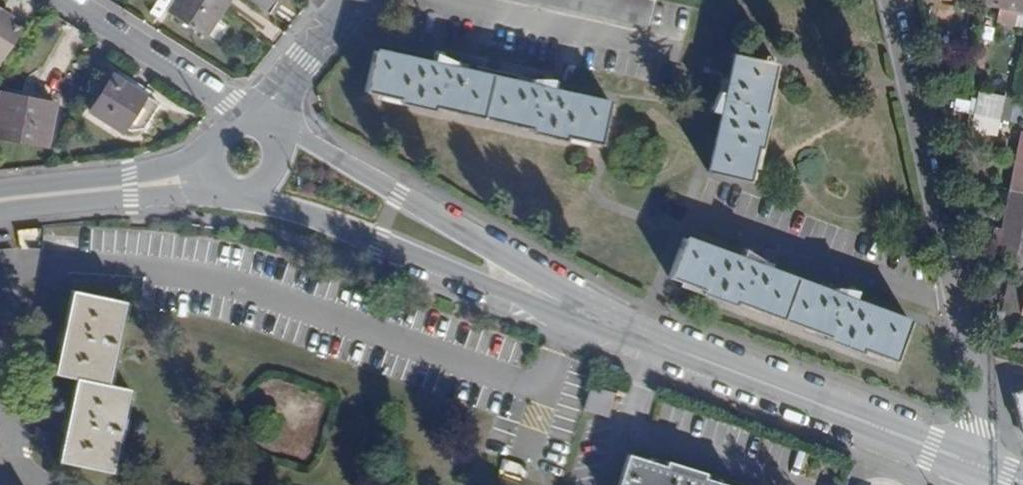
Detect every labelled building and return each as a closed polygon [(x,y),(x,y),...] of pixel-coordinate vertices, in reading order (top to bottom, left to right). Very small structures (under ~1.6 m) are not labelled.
[(206,38),(230,0),(177,0),(169,13),(206,38)] [(270,15),(280,0),(248,0),(270,15)] [(652,0),(533,0),(647,26),(652,0)] [(1022,14),(1022,0),(985,0),(984,6),(999,9),(1022,14)] [(3,63),(26,26),(13,18),(1,11),(4,7),(0,4),(0,61),(3,63)] [(13,18),(15,14),(4,7),(1,11),(13,18)] [(1022,29),(1022,14),(999,9),(996,23),(1022,29)] [(972,75),(981,77),(986,49),(977,47),(972,75)] [(567,138),(601,145),(610,104),(550,90),(552,79),(532,80),(531,86),(454,68),(456,62),(438,53),(435,64),(375,51),(366,92),(400,100),(399,104),(435,112),(436,108),(531,130),(530,134),(565,142),(567,138)] [(757,148),(761,149),(769,112),(765,112),(776,63),(769,61),(771,57),(762,54),(760,59),(736,53),(727,94),(720,92),(711,109),(723,112),(708,173),(749,183),(757,148)] [(147,124),(158,105),(111,76),(89,111),(123,132),(123,131),(133,116),(147,124)] [(1013,108),(1002,106),(1004,97),(979,92),(974,115),(1000,121),(1010,123),(1013,108)] [(47,145),(53,104),(0,94),(0,137),(47,145)] [(1002,106),(1013,108),(1015,99),(1004,97),(1002,106)] [(1022,110),(1022,101),(1015,99),(1013,108),(1022,110)] [(1022,125),(1022,121),(1022,110),(1013,108),(1010,123),(1022,125)] [(971,131),(997,136),(1000,121),(974,115),(971,131)] [(123,131),(143,130),(147,124),(133,116),(123,131)] [(1022,194),(1022,152),(1019,152),(1011,192),(1022,194)] [(1022,268),(1022,194),(1011,192),(1003,231),(995,229),(991,249),(1000,251),(997,266),(1019,270),(1022,268)] [(894,363),(910,323),(850,301),(855,289),(835,287),(831,294),(758,266),(761,260),(745,249),(741,261),(683,238),(667,278),(700,290),(699,294),(734,307),(736,303),(827,338),(826,341),(860,354),(862,350),(894,363)] [(1022,312),(1022,270),(1012,274),(1005,309),(1022,312)] [(130,389),(110,385),(126,302),(74,291),(57,374),(76,378),(60,460),(114,471),(130,389)] [(586,409),(608,416),(614,395),(592,388),(586,409)] [(1013,394),(1022,432),(1022,433),(1022,392),(1013,394)] [(701,478),(703,472),(668,462),(666,467),(628,455),(620,484),(726,484),(701,478)]
